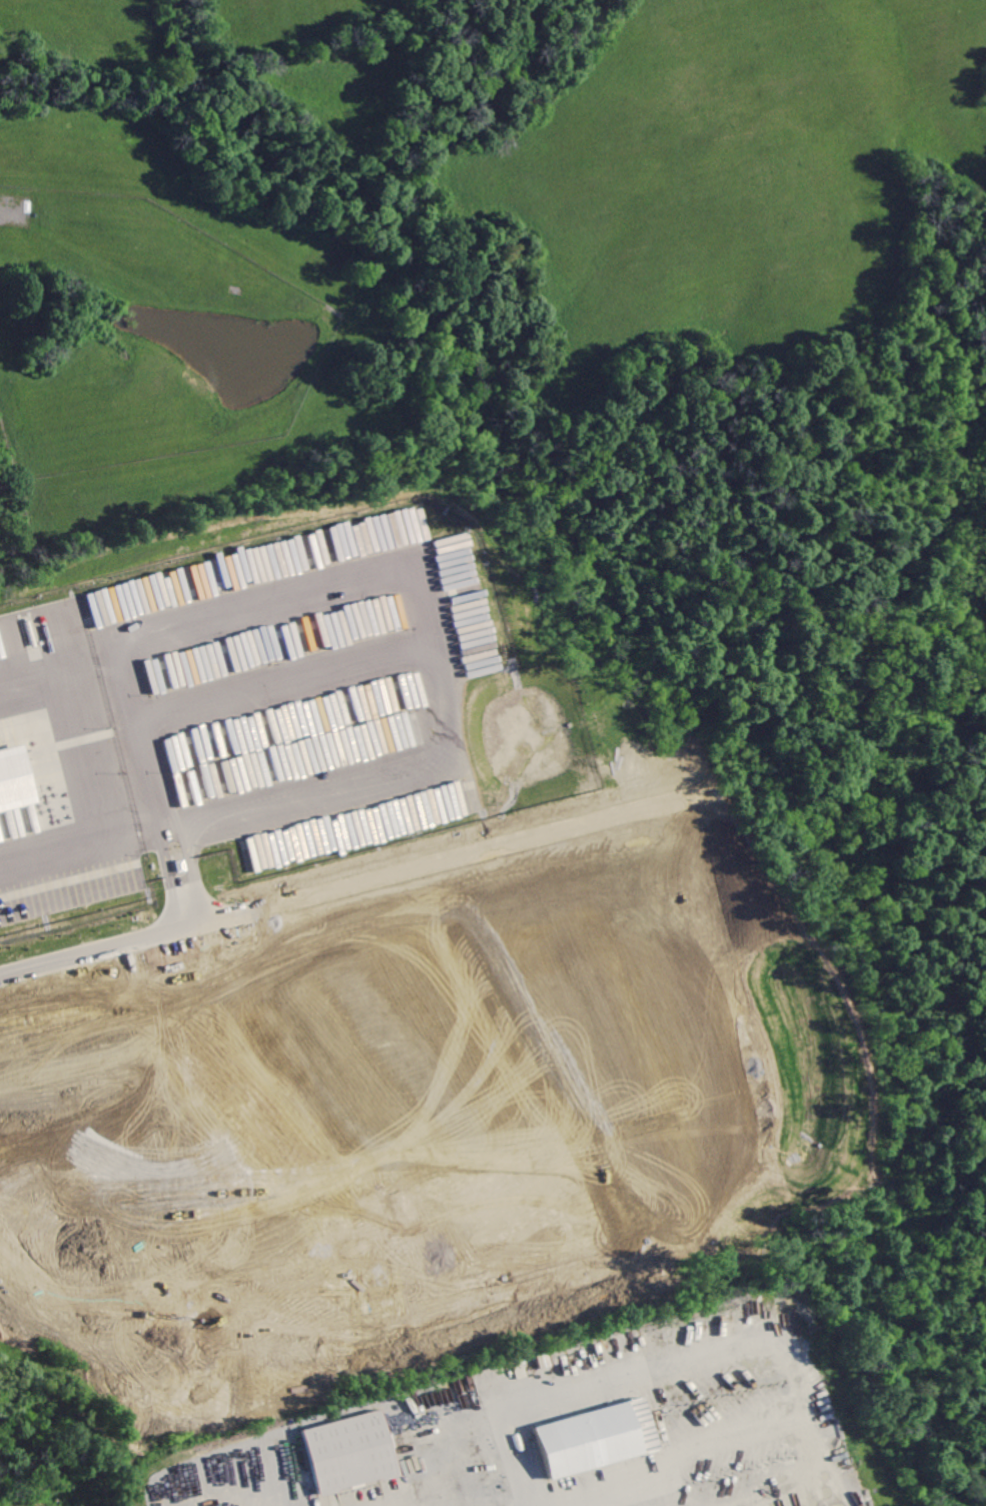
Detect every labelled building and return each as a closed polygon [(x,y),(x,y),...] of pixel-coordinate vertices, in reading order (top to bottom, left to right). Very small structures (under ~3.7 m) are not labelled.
[(36,806),(24,748),(0,753),(0,814),(36,806)] [(531,1423),(543,1477),(657,1451),(645,1397),(531,1423)] [(289,1434),(310,1503),(389,1479),(368,1411),(289,1434)] [(410,1487),(416,1505),(448,1496),(460,1492),(454,1473),(410,1487)] [(448,1496),(416,1505),(452,1505),(448,1496)]
